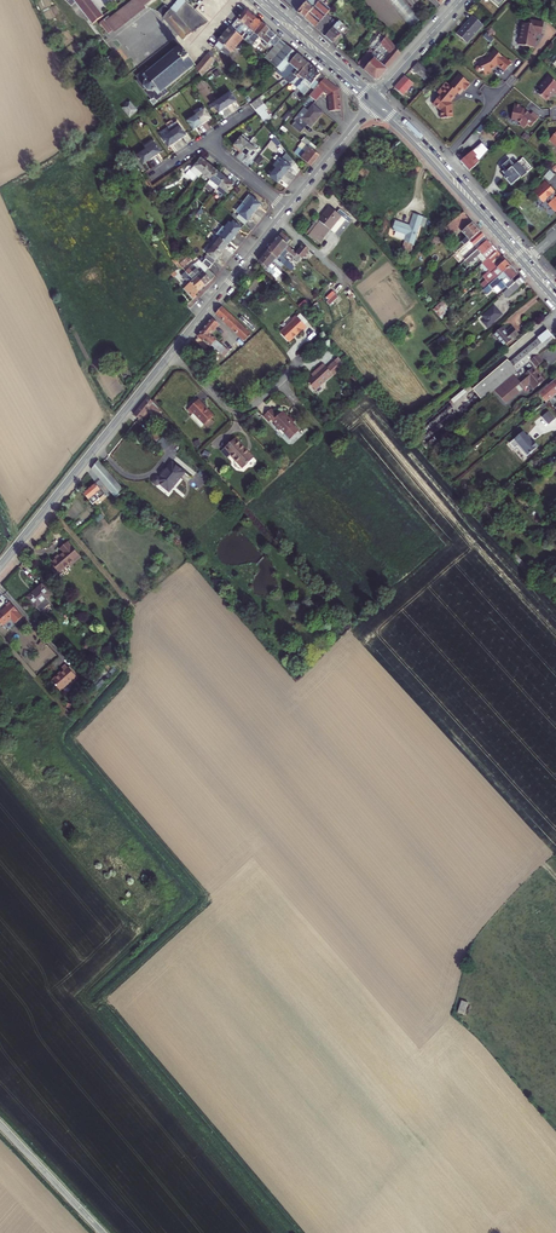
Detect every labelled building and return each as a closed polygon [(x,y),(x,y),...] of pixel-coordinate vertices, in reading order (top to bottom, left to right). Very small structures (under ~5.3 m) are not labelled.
[(77,5),(94,26),(105,17),(91,0),(65,0),(73,8),(77,5)] [(126,26),(147,9),(145,7),(153,0),(136,0),(117,14),(126,26)] [(185,2),(183,0),(180,0),(171,12),(164,20),(178,36),(183,42),(190,36),(191,36),(174,16),(185,2)] [(304,20),(320,2),(317,0),(310,0),(297,14),(304,20)] [(314,29),(328,13),(330,11),(320,2),(304,20),(314,29)] [(167,7),(159,13),(164,20),(171,12),(167,7)] [(243,27),(252,17),(248,13),(244,14),(230,30),(236,35),(237,34),(243,27)] [(314,29),(325,39),(339,22),(328,13),(314,29)] [(117,14),(107,23),(113,32),(115,34),(126,26),(117,14)] [(257,21),(252,17),(243,27),(237,34),(239,36),(242,32),(243,33),(246,30),(248,31),(257,21)] [(484,28),(474,19),(459,36),(468,45),(484,28)] [(105,20),(100,24),(108,36),(113,32),(107,23),(105,20)] [(262,26),(257,21),(248,31),(241,40),(243,42),(247,44),(248,43),(262,26)] [(336,49),(345,39),(336,31),(342,25),(339,22),(325,39),(336,49)] [(543,35),(545,25),(531,22),(531,26),(529,25),(523,24),(520,46),(535,49),(538,34),(543,35)] [(247,44),(253,50),(256,47),(254,46),(258,40),(266,46),(264,47),(266,49),(269,45),(274,49),(265,60),(271,65),(286,47),(262,26),(248,43),(247,44)] [(216,64),(216,65),(223,59),(220,55),(225,51),(231,56),(243,42),(241,40),(236,35),(230,30),(214,50),(219,55),(213,60),(209,55),(207,57),(216,64)] [(486,34),(483,37),(490,42),(493,39),(486,34)] [(379,81),(400,55),(386,38),(377,49),(379,51),(382,47),(389,55),(381,65),(370,56),(359,68),(374,81),(379,81)] [(174,86),(173,85),(178,81),(178,82),(180,81),(179,80),(182,78),(182,79),(183,78),(183,77),(186,75),(187,76),(188,75),(187,74),(190,71),(191,72),(192,71),(191,70),(195,67),(195,68),(196,67),(191,61),(191,60),(184,52),(179,47),(178,47),(179,48),(175,51),(175,50),(174,51),(174,52),(171,55),(170,54),(169,55),(170,56),(166,59),(165,58),(164,59),(165,60),(162,62),(161,61),(160,62),(161,63),(157,66),(156,65),(155,66),(156,67),(152,71),(151,70),(150,70),(148,68),(138,77),(140,80),(138,82),(153,101),(156,99),(159,102),(165,97),(166,97),(171,93),(170,92),(169,93),(168,91),(169,90),(168,89),(172,86),(173,87),(174,86)] [(286,47),(271,65),(279,72),(282,75),(283,74),(297,56),(286,47)] [(504,59),(496,51),(488,60),(480,64),(481,66),(478,68),(477,70),(478,73),(480,73),(483,72),(484,72),(486,76),(493,73),(492,71),(495,69),(498,66),(506,73),(513,65),(505,58),(504,59)] [(292,70),(294,71),(303,61),(297,56),(283,74),(286,77),(292,70)] [(196,71),(203,78),(204,78),(216,64),(207,57),(196,71)] [(303,61),(294,71),(288,78),(294,83),(308,66),(303,61)] [(436,79),(419,64),(414,70),(430,85),(436,79)] [(314,71),(308,66),(294,83),(292,84),(298,89),(314,71)] [(298,89),(297,90),(301,93),(300,94),(304,97),(309,91),(308,90),(310,88),(315,92),(318,89),(325,80),(314,71),(298,89)] [(434,105),(441,111),(442,120),(454,118),(453,105),(451,103),(459,94),(461,96),(465,91),(466,92),(472,86),(460,76),(451,87),(448,83),(439,94),(442,96),(434,105)] [(414,86),(406,79),(398,89),(405,96),(414,86)] [(325,80),(318,89),(328,97),(329,114),(340,113),(339,92),(325,80)] [(547,94),(550,97),(546,101),(554,107),(555,105),(555,83),(547,94)] [(428,87),(422,94),(426,97),(432,91),(428,87)] [(230,94),(222,100),(227,109),(236,103),(230,94)] [(259,99),(250,105),(256,112),(264,106),(259,99)] [(227,109),(222,100),(213,106),(219,115),(227,109)] [(124,109),(131,117),(138,111),(131,103),(124,109)] [(299,118),(302,120),(314,106),(311,104),(299,118)] [(268,110),(264,106),(256,112),(258,115),(259,117),(268,110)] [(312,128),(323,114),(314,106),(302,120),(299,118),(292,127),(301,134),(308,125),(312,128)] [(203,108),(194,114),(196,117),(205,111),(203,108)] [(539,121),(532,115),(529,114),(529,111),(522,110),(520,126),(526,127),(529,130),(528,131),(532,135),(536,130),(540,132),(547,124),(540,118),(539,121)] [(202,126),(211,120),(205,111),(196,117),(202,126)] [(187,123),(193,132),(202,126),(196,117),(187,123)] [(177,143),(185,137),(177,125),(168,130),(171,134),(177,143)] [(159,136),(162,140),(171,134),(168,130),(159,136)] [(162,140),(168,149),(177,143),(171,134),(162,140)] [(242,138),(239,141),(247,147),(250,144),(242,138)] [(301,142),(305,145),(296,156),(310,168),(319,157),(315,154),(318,150),(304,138),(301,142)] [(239,141),(233,149),(241,155),(247,147),(239,141)] [(151,142),(143,148),(145,152),(151,160),(160,155),(151,142)] [(258,151),(250,144),(247,147),(255,154),(258,151)] [(478,179),(500,153),(494,146),(488,151),(487,150),(469,168),(478,179)] [(247,147),(241,155),(249,162),(255,154),(247,147)] [(142,166),(151,160),(145,152),(137,158),(142,166)] [(290,169),(295,163),(288,154),(282,163),(290,169)] [(258,165),(263,159),(260,156),(255,162),(258,165)] [(201,175),(208,167),(199,160),(189,173),(197,180),(201,175)] [(279,161),(272,169),(275,171),(283,177),(290,169),(282,163),(279,161)] [(216,174),(208,167),(201,175),(209,182),(216,174)] [(520,193),(531,183),(525,175),(520,179),(519,177),(523,173),(519,168),(512,174),(514,177),(512,179),(514,181),(512,183),(520,193)] [(268,179),(276,185),(283,177),(275,171),(268,179)] [(544,177),(549,181),(554,175),(549,171),(544,177)] [(215,191),(218,188),(224,180),(216,174),(209,182),(206,186),(214,192),(215,191)] [(232,187),(224,180),(218,188),(215,191),(223,198),(232,187)] [(555,199),(552,195),(554,193),(555,193),(546,182),(533,192),(543,204),(547,201),(549,204),(548,205),(555,214),(555,213),(555,199)] [(154,191),(149,194),(153,201),(158,198),(154,191)] [(248,198),(241,206),(245,208),(253,215),(259,207),(248,198)] [(332,205),(321,219),(333,228),(344,215),(346,217),(349,213),(342,208),(340,212),(332,205)] [(238,216),(246,223),(253,215),(245,208),(241,206),(237,212),(240,214),(238,216)] [(460,226),(469,235),(455,247),(458,251),(465,244),(482,230),(465,211),(441,230),(444,235),(450,229),(453,232),(460,226)] [(414,243),(423,216),(414,213),(410,224),(396,220),(393,229),(407,234),(405,240),(414,243)] [(244,226),(246,223),(238,216),(236,220),(244,226)] [(235,238),(241,230),(229,221),(223,228),(235,238)] [(319,244),(329,231),(317,222),(308,235),(319,244)] [(216,235),(228,246),(235,238),(223,228),(222,228),(216,235)] [(474,242),(479,248),(490,239),(482,230),(465,244),(467,247),(474,242)] [(210,243),(214,247),(222,253),(228,246),(216,235),(210,243)] [(281,235),(275,242),(285,250),(288,247),(291,250),(298,255),(301,252),(299,251),(291,244),(292,243),(287,240),(285,238),(281,235)] [(490,239),(479,248),(484,253),(485,252),(489,257),(498,249),(493,242),(490,239)] [(275,242),(269,249),(293,268),(295,266),(289,261),(291,259),(286,256),(291,250),(288,247),(285,250),(275,242)] [(299,251),(301,252),(305,256),(312,248),(305,243),(301,248),(299,251)] [(222,253),(214,247),(207,255),(215,261),(222,253)] [(269,249),(265,254),(275,263),(277,260),(291,271),(293,268),(269,249)] [(265,254),(261,259),(276,273),(279,270),(273,265),(275,263),(265,254)] [(495,262),(499,267),(507,259),(503,255),(495,262)] [(507,259),(499,267),(504,273),(512,265),(507,259)] [(205,260),(201,265),(207,270),(208,271),(212,266),(205,260)] [(189,270),(205,286),(212,280),(205,272),(204,273),(195,264),(189,270)] [(503,280),(510,288),(517,281),(522,276),(512,265),(504,273),(502,274),(498,278),(485,289),(489,293),(503,280)] [(184,289),(193,300),(197,296),(196,294),(205,286),(189,270),(183,275),(190,283),(184,289)] [(215,277),(208,271),(207,270),(205,272),(212,280),(215,277)] [(520,285),(521,287),(526,281),(522,276),(517,281),(520,285)] [(474,284),(468,277),(457,287),(463,294),(474,284)] [(513,291),(520,285),(517,281),(510,288),(513,291)] [(510,288),(506,291),(511,296),(521,287),(520,285),(513,291),(510,288)] [(445,298),(437,305),(442,310),(450,304),(445,298)] [(250,331),(225,307),(221,303),(215,310),(219,314),(244,337),(250,331)] [(496,306),(485,315),(488,318),(485,321),(489,326),(503,314),(496,306)] [(282,326),(291,336),(304,324),(305,325),(309,322),(299,310),(295,313),(295,314),(282,326)] [(211,340),(221,348),(225,351),(230,346),(210,330),(217,321),(215,319),(211,315),(198,331),(202,335),(210,342),(211,340)] [(495,333),(506,345),(520,333),(515,326),(509,331),(504,326),(495,333)] [(548,330),(506,367),(496,375),(503,384),(555,339),(555,338),(555,337),(555,336),(555,333),(553,333),(552,334),(548,330)] [(227,379),(235,371),(254,352),(239,337),(230,346),(225,351),(213,364),(227,379)] [(209,360),(213,364),(225,351),(221,348),(209,360)] [(545,361),(539,354),(504,384),(497,390),(508,403),(527,387),(532,383),(537,389),(546,380),(535,367),(537,366),(538,367),(545,361)] [(227,379),(213,364),(209,360),(205,365),(232,390),(236,386),(227,379)] [(340,368),(333,360),(326,368),(321,363),(313,371),(315,373),(307,381),(315,389),(331,373),(332,375),(340,368)] [(256,374),(262,382),(274,372),(267,364),(256,374)] [(243,379),(235,371),(227,379),(236,386),(243,379)] [(484,399),(503,384),(496,375),(478,391),(484,399)] [(550,401),(555,396),(555,379),(539,393),(548,403),(550,401)] [(160,425),(167,418),(152,401),(147,396),(134,412),(132,414),(136,417),(137,418),(146,408),(160,425)] [(191,412),(190,414),(201,426),(204,423),(211,417),(213,415),(197,397),(186,407),(191,412)] [(272,408),(264,415),(270,421),(272,419),(276,423),(274,425),(279,430),(281,428),(291,440),(300,431),(292,423),(295,420),(291,416),(288,418),(287,416),(288,415),(283,410),(281,412),(279,410),(277,413),(272,408)] [(544,417),(550,424),(555,419),(555,418),(550,411),(544,417)] [(213,420),(211,417),(204,423),(207,426),(213,420)] [(168,420),(150,437),(153,439),(170,423),(168,420)] [(519,446),(528,456),(540,446),(535,441),(534,442),(528,435),(525,431),(516,439),(520,444),(518,446),(519,446)] [(253,456),(235,437),(221,449),(227,456),(230,454),(242,467),(253,456)] [(520,444),(516,439),(511,443),(516,448),(519,446),(518,446),(520,444)] [(91,470),(113,494),(121,487),(98,462),(95,458),(88,467),(91,470)] [(159,483),(168,490),(172,484),(174,486),(185,472),(172,461),(159,477),(158,476),(157,476),(156,476),(155,476),(154,477),(153,478),(153,479),(152,480),(153,481),(153,482),(154,483),(155,484),(156,484),(157,484),(158,484),(159,483)] [(92,480),(80,491),(89,501),(101,490),(92,480)] [(49,563),(57,573),(67,565),(68,567),(78,559),(66,543),(58,550),(61,554),(56,558),(55,557),(49,563)] [(28,597),(40,612),(51,603),(47,598),(50,595),(42,585),(28,597)] [(3,627),(15,616),(13,615),(17,612),(9,603),(6,606),(7,608),(1,613),(0,612),(0,624),(3,627)] [(63,694),(78,679),(68,668),(64,671),(66,673),(54,684),(63,694)] [(461,999),(457,1012),(464,1014),(468,1002),(461,999)]
